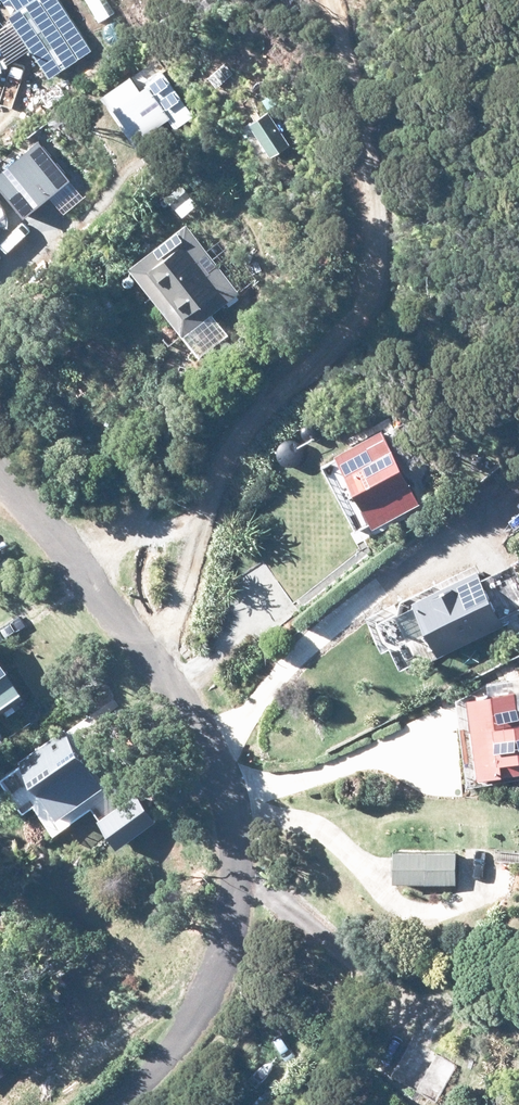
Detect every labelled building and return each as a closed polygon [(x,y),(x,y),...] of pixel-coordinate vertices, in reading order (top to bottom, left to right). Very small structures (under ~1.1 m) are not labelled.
[(48,79),(87,54),(53,0),(44,0),(11,21),(48,79)] [(156,69),(116,97),(151,146),(191,119),(156,69)] [(272,107),(251,120),(276,158),(296,144),(272,107)] [(17,216),(68,180),(43,146),(0,177),(0,192),(17,216)] [(180,200),(190,193),(183,184),(173,191),(180,200)] [(124,269),(191,358),(222,335),(208,317),(235,297),(181,226),(124,269)] [(326,458),(366,532),(412,506),(376,435),(326,458)] [(432,656),(498,626),(473,572),(407,603),(432,656)] [(36,691),(0,638),(0,715),(36,691)] [(461,774),(518,768),(518,702),(513,703),(512,691),(452,698),(461,774)] [(29,770),(63,818),(111,785),(109,781),(125,770),(93,725),(29,770)] [(454,853),(391,850),(389,880),(453,883),(454,853)] [(414,1041),(393,1078),(437,1102),(459,1065),(414,1041)]
